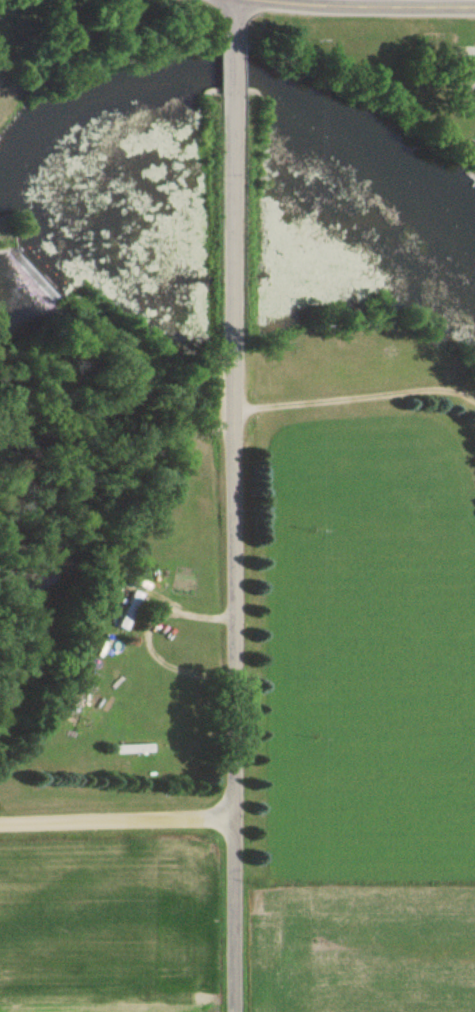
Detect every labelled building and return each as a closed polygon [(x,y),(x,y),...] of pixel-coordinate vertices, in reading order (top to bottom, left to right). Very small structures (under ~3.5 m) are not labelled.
[(138,597),(129,593),(116,630),(124,634),(138,597)] [(111,746),(111,756),(151,756),(151,746),(111,746)]
